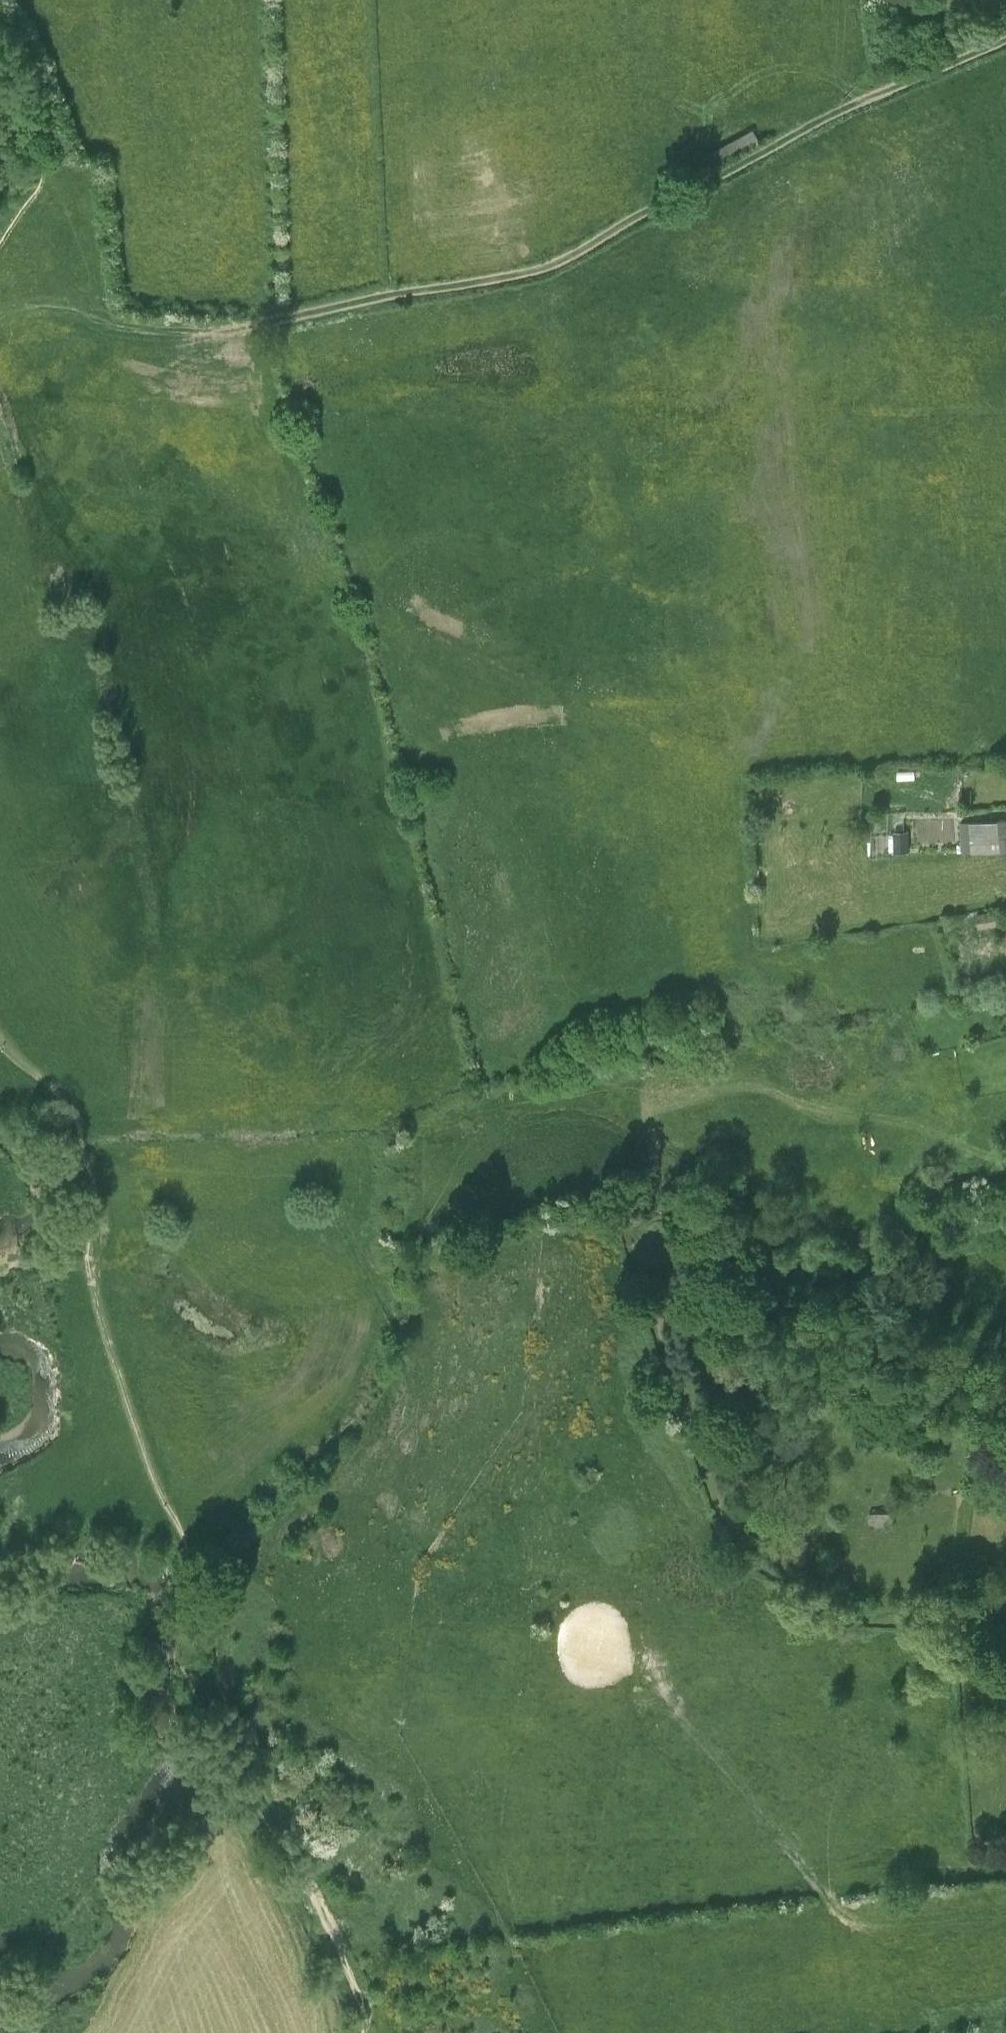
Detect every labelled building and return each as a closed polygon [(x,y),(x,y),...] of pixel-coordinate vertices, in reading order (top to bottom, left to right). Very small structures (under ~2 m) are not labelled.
[(754,132),(702,159),(709,173),(762,144),(754,132)] [(1000,849),(1005,849),(1005,818),(998,818),(1000,849)] [(969,821),(971,851),(990,850),(988,819),(969,821)] [(895,834),(895,851),(909,851),(909,831),(895,831),(895,834)] [(894,1526),(893,1509),(869,1510),(870,1527),(894,1526)]
